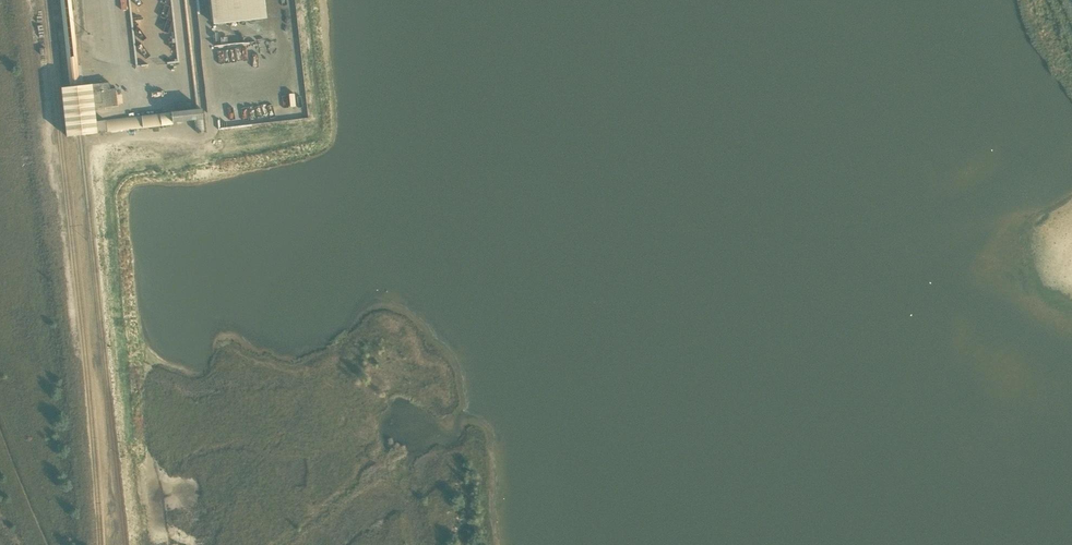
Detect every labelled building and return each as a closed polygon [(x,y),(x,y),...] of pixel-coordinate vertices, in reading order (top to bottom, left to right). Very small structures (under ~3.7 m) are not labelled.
[(246,20),(243,0),(210,0),(212,24),(246,20)] [(87,35),(91,54),(103,51),(100,33),(87,35)] [(61,87),(60,87),(66,136),(82,134),(88,134),(94,133),(97,133),(108,131),(106,120),(95,121),(94,108),(117,106),(116,88),(110,89),(109,82),(91,84),(80,85),(69,86),(61,87)] [(201,108),(171,112),(172,122),(194,119),(195,131),(204,130),(201,108)]
